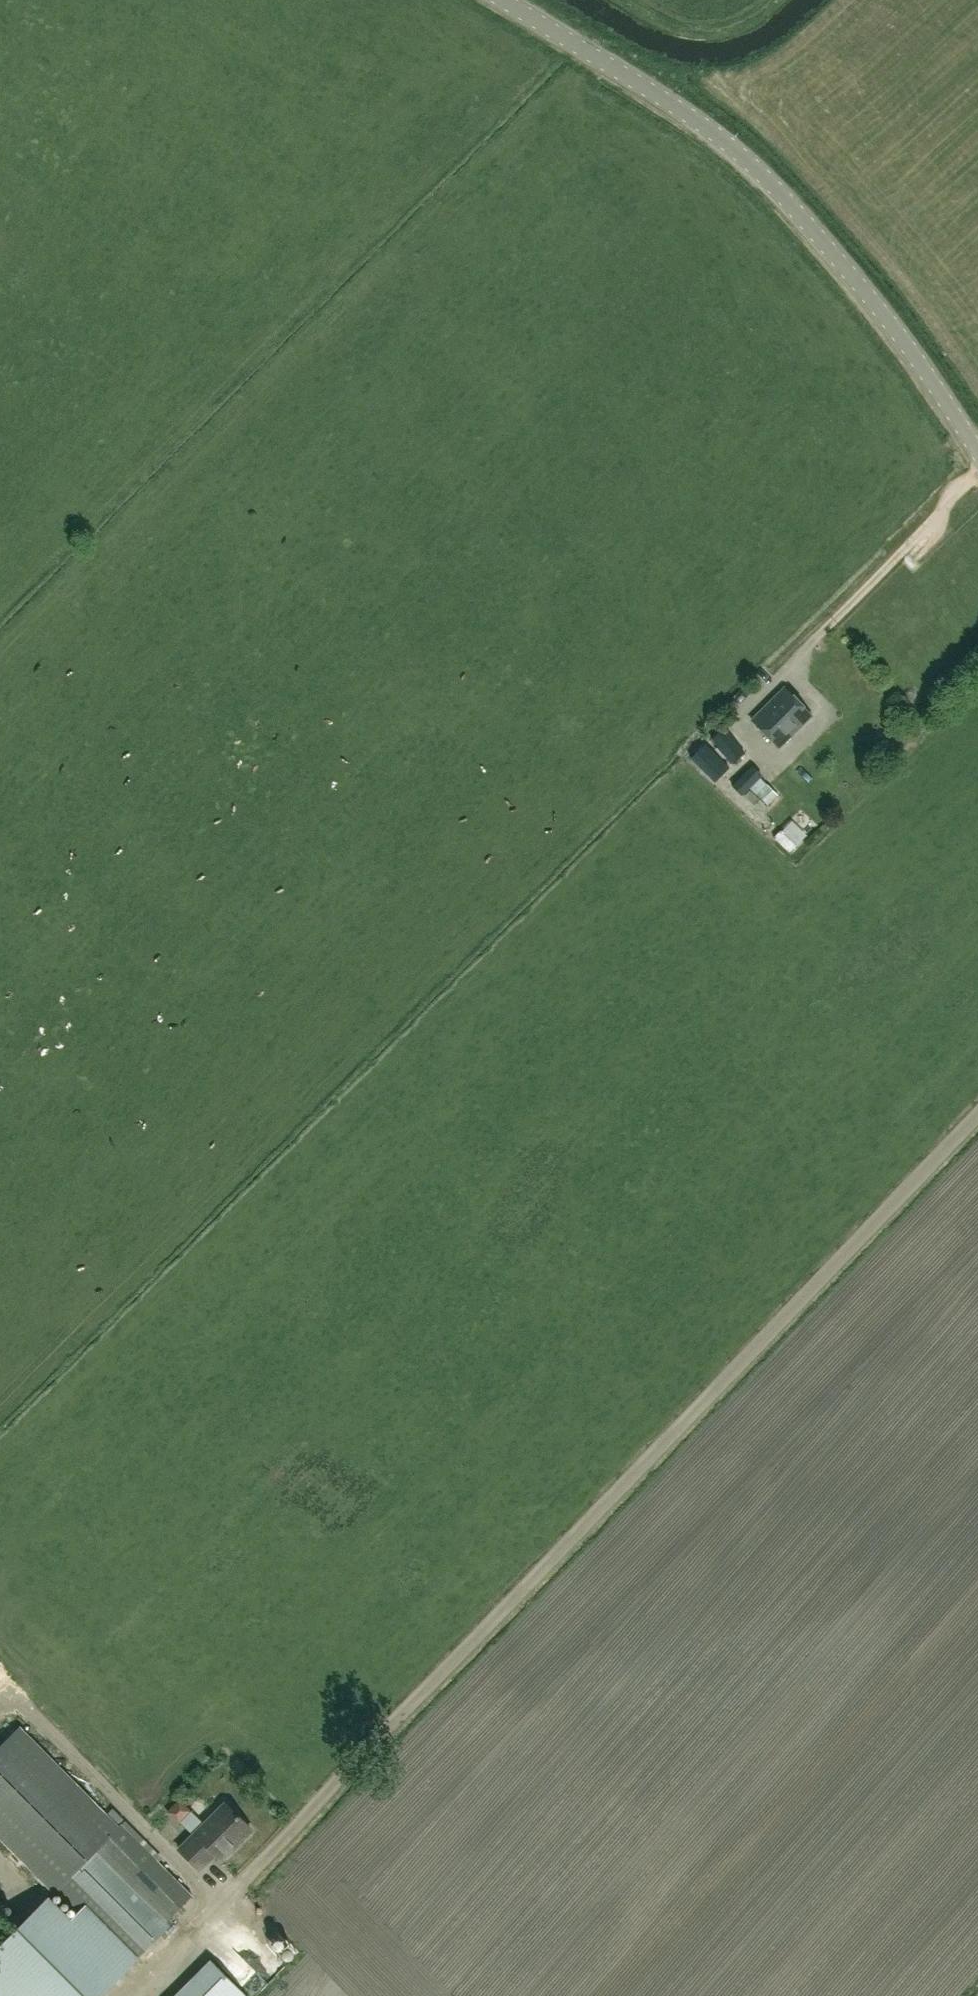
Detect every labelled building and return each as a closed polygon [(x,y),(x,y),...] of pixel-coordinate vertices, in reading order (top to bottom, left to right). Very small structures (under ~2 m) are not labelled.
[(780,747),(813,714),(785,687),(752,719),(780,747)] [(732,763),(746,752),(726,727),(713,738),(732,763)] [(715,782),(730,767),(705,743),(691,758),(715,782)] [(732,786),(742,797),(764,776),(753,765),(732,786)] [(755,790),(765,800),(778,788),(768,778),(755,790)] [(789,812),(773,827),(788,842),(804,827),(789,812)] [(0,1746),(0,1836),(56,1891),(0,1947),(0,1987),(9,1995),(98,1995),(135,1959),(172,1922),(168,1918),(180,1906),(192,1895),(121,1824),(119,1827),(19,1727),(0,1746)] [(252,1829),(225,1802),(179,1848),(200,1869),(215,1854),(221,1859),(252,1829)] [(211,1949),(161,1995),(253,1995),(254,1994),(211,1949)]
